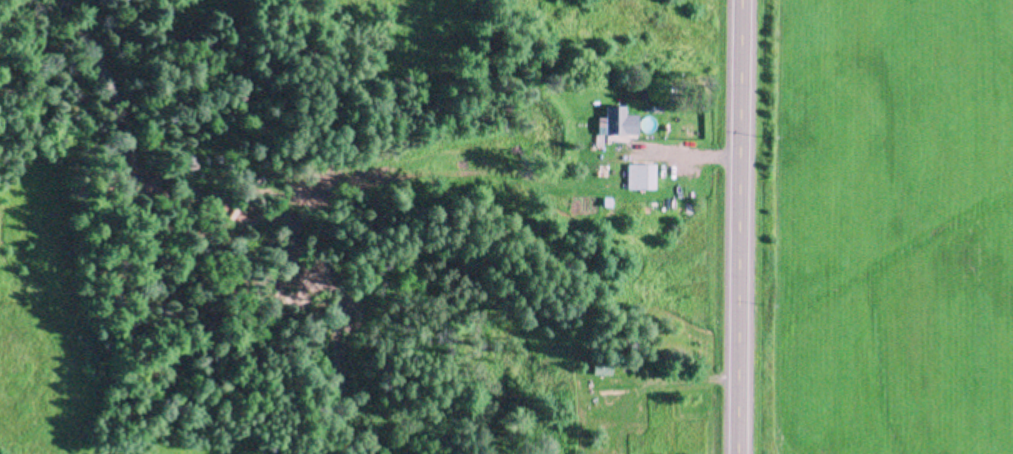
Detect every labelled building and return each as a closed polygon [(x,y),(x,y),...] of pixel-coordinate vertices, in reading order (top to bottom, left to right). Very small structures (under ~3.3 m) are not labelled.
[(626,106),(626,135),(600,135),(600,117),(608,117),(608,106),(626,106)] [(630,164),(657,164),(656,188),(629,188),(630,164)] [(613,376),(594,376),(594,366),(614,367),(613,376)]
